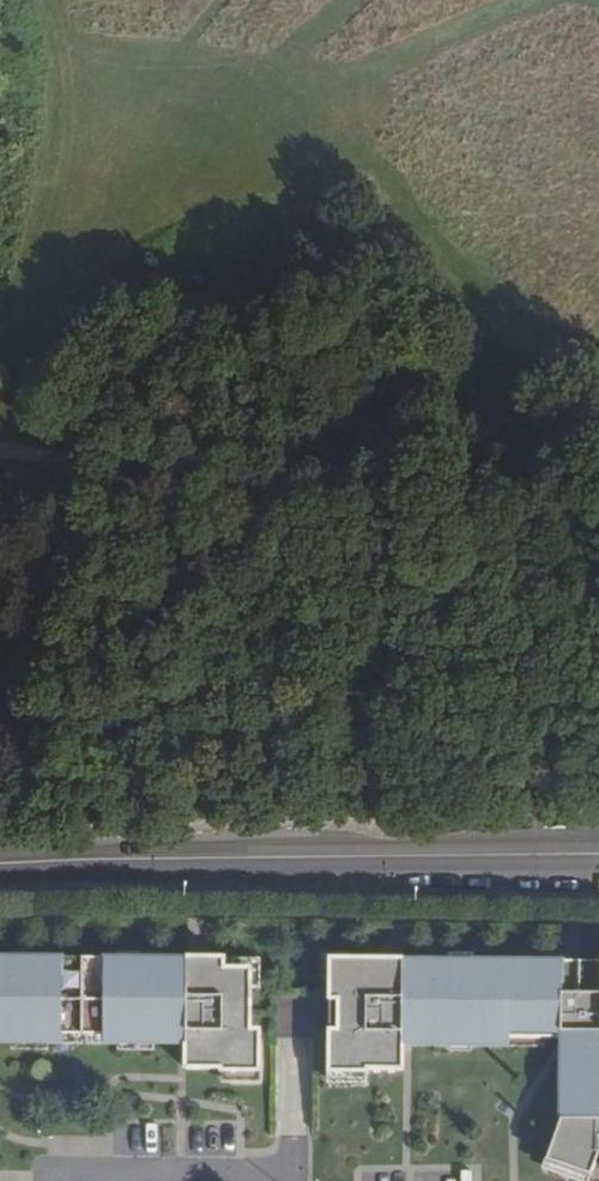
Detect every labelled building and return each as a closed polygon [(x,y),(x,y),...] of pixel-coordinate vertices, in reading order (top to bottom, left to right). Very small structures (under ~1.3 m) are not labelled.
[(50,1037),(50,1033),(121,1033),(121,1038),(189,1038),(189,1067),(225,1068),(225,1070),(262,1070),(262,1030),(253,1030),(255,956),(227,956),(227,967),(192,967),(192,961),(0,960),(0,1038),(50,1037)] [(335,962),(334,985),(343,986),(342,1030),(333,1030),(332,1071),(369,1071),(370,1068),(406,1068),(407,1038),(475,1039),(475,1034),(564,1035),(572,1040),(570,1117),(565,1117),(550,1156),(581,1168),(583,1163),(595,1167),(598,1157),(598,968),(568,968),(568,962),(407,962),(407,968),(372,968),(372,962),(335,962)]
